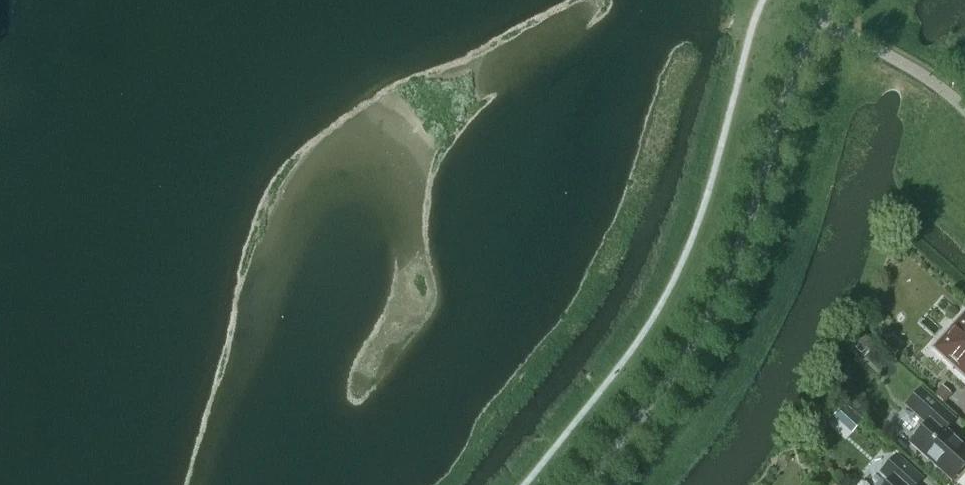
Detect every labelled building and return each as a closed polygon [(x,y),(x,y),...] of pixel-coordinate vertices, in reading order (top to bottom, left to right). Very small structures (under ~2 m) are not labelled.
[(934,349),(964,377),(964,315),(934,349)] [(906,407),(926,425),(910,444),(951,481),(964,466),(964,449),(945,431),(954,421),(920,391),(906,407)] [(887,484),(918,484),(921,481),(895,457),(881,473),(890,481),(887,484)]
